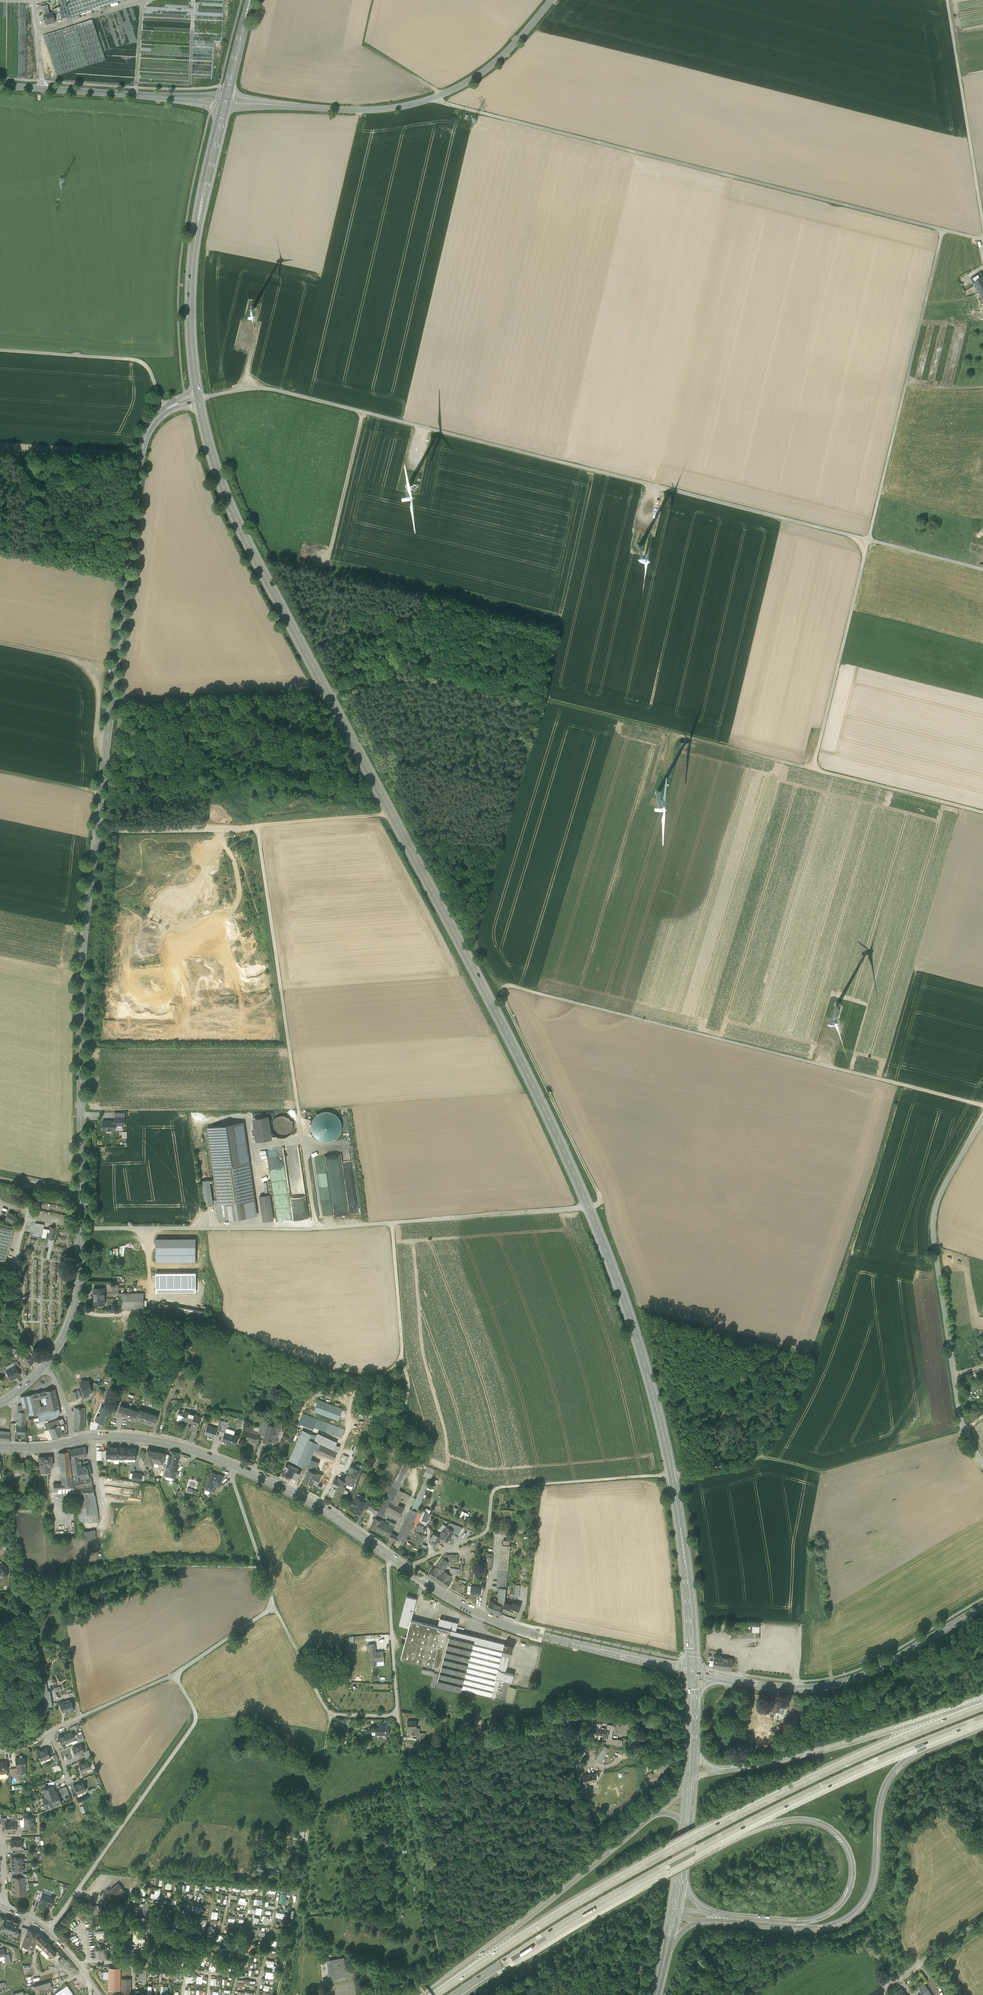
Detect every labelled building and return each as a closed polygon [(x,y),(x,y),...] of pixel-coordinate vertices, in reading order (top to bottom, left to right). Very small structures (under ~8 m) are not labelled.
[(61,6),(59,7),(60,11),(63,10),(65,18),(120,0),(59,0),(61,6)] [(48,5),(41,7),(44,16),(50,14),(48,5)] [(44,16),(43,16),(46,24),(56,21),(54,13),(50,14),(44,16)] [(92,19),(74,25),(87,65),(105,59),(92,19)] [(74,25),(43,35),(57,75),(87,65),(74,25)] [(971,278),(973,282),(982,276),(982,275),(981,272),(971,278)] [(973,282),(982,299),(982,277),(982,276),(973,282)] [(319,1114),(315,1117),(313,1121),(312,1125),(311,1129),(312,1133),(315,1137),(318,1140),(322,1142),(326,1143),(330,1142),(334,1141),(338,1138),(340,1134),(342,1130),(342,1126),(341,1122),(338,1118),(335,1115),(331,1113),(327,1112),(323,1113),(319,1114)] [(274,1135),(278,1137),(282,1138),(286,1137),(290,1134),(292,1130),(292,1126),(291,1122),(289,1119),(285,1117),(281,1116),(277,1117),(274,1120),(271,1123),(271,1127),(272,1131),(274,1135)] [(268,1117),(252,1120),(256,1143),(272,1140),(268,1117)] [(115,1121),(111,1121),(110,1120),(109,1120),(108,1121),(107,1121),(106,1121),(102,1121),(102,1129),(107,1129),(107,1130),(111,1130),(111,1129),(115,1129),(115,1125),(124,1125),(124,1121),(115,1121)] [(244,1123),(207,1128),(218,1204),(254,1199),(244,1123)] [(210,1181),(201,1182),(205,1207),(213,1206),(210,1181)] [(270,1194),(259,1196),(262,1222),(273,1221),(270,1194)] [(257,1217),(254,1199),(218,1204),(215,1204),(217,1222),(257,1217)] [(15,1217),(8,1213),(5,1218),(11,1222),(15,1217)] [(44,1224),(35,1222),(33,1233),(42,1235),(41,1237),(45,1238),(47,1232),(48,1229),(43,1228),(44,1224)] [(57,1227),(48,1226),(48,1229),(47,1232),(46,1238),(54,1239),(57,1227)] [(0,1227),(0,1260),(5,1261),(12,1230),(0,1227)] [(196,1239),(156,1239),(156,1263),(197,1262),(196,1239)] [(196,1273),(156,1273),(155,1293),(196,1293),(196,1273)] [(104,1288),(94,1288),(94,1295),(94,1303),(104,1303),(104,1288)] [(144,1293),(119,1292),(119,1307),(143,1308),(144,1293)] [(32,1360),(27,1353),(21,1357),(23,1359),(21,1360),(23,1363),(25,1363),(26,1365),(33,1361),(32,1360)] [(17,1369),(15,1365),(6,1370),(6,1371),(6,1373),(7,1375),(8,1375),(11,1379),(20,1374),(17,1369)] [(89,1380),(81,1383),(85,1396),(89,1395),(88,1392),(92,1391),(96,1383),(95,1383),(90,1385),(89,1380)] [(54,1388),(44,1390),(45,1397),(46,1400),(56,1397),(54,1388)] [(99,1388),(95,1396),(95,1397),(99,1399),(103,1390),(99,1388)] [(79,1390),(72,1392),(75,1399),(81,1397),(79,1390)] [(25,1395),(20,1396),(24,1411),(28,1412),(29,1411),(26,1399),(25,1395)] [(34,1398),(26,1399),(29,1411),(30,1414),(37,1413),(38,1412),(38,1415),(49,1412),(49,1410),(59,1407),(56,1397),(46,1400),(47,1406),(42,1407),(37,1409),(35,1399),(34,1398)] [(342,1409),(318,1400),(314,1411),(338,1420),(342,1409)] [(102,1404),(95,1404),(94,1408),(95,1408),(94,1416),(104,1416),(104,1408),(102,1408),(102,1404)] [(138,1411),(120,1405),(117,1414),(118,1414),(121,1415),(121,1416),(132,1419),(136,1420),(135,1420),(136,1421),(136,1419),(136,1418),(139,1411),(138,1411)] [(59,1407),(49,1410),(49,1412),(38,1415),(38,1412),(37,1413),(39,1417),(60,1414),(59,1407)] [(85,1408),(74,1408),(74,1418),(77,1418),(77,1415),(85,1415),(85,1408)] [(158,1416),(139,1410),(138,1411),(139,1411),(136,1418),(136,1419),(140,1420),(151,1424),(151,1423),(154,1424),(154,1425),(155,1425),(158,1416)] [(24,1411),(17,1411),(17,1418),(16,1418),(16,1423),(16,1424),(25,1425),(26,1419),(28,1419),(28,1412),(24,1411)] [(201,1417),(189,1414),(189,1413),(184,1411),(181,1420),(192,1423),(190,1428),(197,1430),(201,1417)] [(85,1415),(77,1415),(77,1418),(74,1418),(74,1428),(84,1428),(85,1415)] [(104,1416),(94,1416),(94,1424),(104,1424),(104,1416)] [(61,1418),(52,1421),(54,1426),(59,1424),(59,1426),(64,1424),(61,1418)] [(260,1427),(254,1426),(254,1425),(250,1424),(246,1440),(252,1442),(252,1441),(257,1443),(258,1443),(260,1435),(265,1436),(268,1425),(268,1423),(261,1421),(260,1427)] [(25,1425),(16,1424),(15,1432),(25,1433),(25,1425)] [(54,1426),(57,1435),(63,1433),(59,1426),(59,1424),(54,1426)] [(341,1429),(327,1424),(327,1425),(325,1429),(339,1434),(341,1429)] [(268,1425),(265,1436),(264,1440),(275,1443),(279,1428),(268,1425)] [(57,1435),(54,1426),(49,1428),(48,1428),(50,1432),(52,1437),(57,1435)] [(217,1429),(207,1426),(205,1435),(214,1438),(217,1430),(217,1429)] [(0,1430),(0,1440),(9,1441),(10,1431),(0,1430)] [(316,1437),(302,1430),(289,1460),(297,1463),(309,1439),(314,1441),(316,1437)] [(225,1433),(224,1433),(222,1440),(230,1443),(230,1444),(236,1445),(238,1437),(234,1436),(225,1433)] [(318,1433),(316,1437),(314,1441),(317,1443),(320,1444),(337,1452),(340,1447),(336,1445),(337,1443),(318,1433)] [(314,1441),(309,1439),(297,1463),(306,1467),(313,1450),(317,1443),(314,1441)] [(285,1442),(281,1441),(279,1448),(286,1450),(288,1443),(285,1442)] [(337,1452),(320,1444),(317,1452),(334,1459),(337,1452)] [(85,1446),(69,1449),(71,1458),(80,1456),(87,1455),(85,1446)] [(119,1446),(107,1446),(107,1450),(107,1457),(114,1457),(114,1459),(119,1459),(119,1446)] [(136,1447),(126,1447),(126,1446),(119,1446),(119,1459),(125,1460),(125,1461),(127,1461),(127,1460),(130,1460),(136,1460),(136,1447)] [(165,1452),(150,1449),(147,1449),(144,1463),(153,1465),(154,1460),(163,1462),(163,1463),(164,1458),(165,1453),(165,1452)] [(180,1452),(170,1450),(169,1454),(165,1453),(164,1458),(168,1459),(167,1463),(165,1472),(176,1474),(180,1452)] [(68,1451),(58,1452),(61,1475),(71,1475),(68,1451)] [(52,1455),(39,1456),(39,1471),(50,1470),(49,1466),(52,1465),(52,1455)] [(71,1458),(73,1478),(82,1477),(79,1465),(81,1465),(80,1456),(71,1458)] [(23,1461),(13,1462),(14,1471),(20,1470),(24,1470),(23,1461)] [(317,1464),(311,1461),(309,1468),(314,1471),(317,1464)] [(404,1461),(392,1485),(397,1488),(399,1489),(411,1464),(404,1461)] [(81,1465),(79,1465),(82,1477),(90,1475),(88,1463),(83,1464),(81,1465)] [(321,1474),(318,1472),(313,1483),(321,1487),(331,1465),(326,1463),(321,1474)] [(435,1469),(420,1463),(418,1467),(425,1471),(423,1475),(425,1476),(430,1478),(435,1469)] [(298,1468),(288,1464),(286,1468),(285,1468),(283,1472),(287,1474),(288,1473),(294,1476),(294,1477),(297,1478),(300,1472),(297,1471),(298,1468)] [(351,1465),(344,1480),(347,1482),(353,1485),(360,1469),(351,1465)] [(314,1471),(309,1468),(304,1478),(313,1483),(318,1472),(314,1471)] [(223,1476),(212,1471),(205,1488),(206,1488),(211,1490),(213,1483),(219,1485),(223,1476)] [(142,1474),(133,1472),(132,1478),(141,1480),(142,1474)] [(71,1475),(61,1475),(61,1482),(57,1482),(57,1487),(58,1487),(73,1487),(71,1475)] [(82,1477),(73,1478),(74,1487),(92,1485),(90,1475),(82,1477)] [(430,1478),(425,1476),(420,1489),(425,1492),(430,1478)] [(339,1478),(332,1491),(340,1495),(347,1482),(344,1480),(339,1478)] [(92,1485),(74,1487),(75,1494),(77,1494),(94,1493),(92,1485)] [(392,1485),(381,1506),(386,1509),(390,1500),(397,1488),(392,1485)] [(73,1487),(58,1487),(58,1489),(58,1495),(63,1498),(73,1497),(73,1487)] [(397,1488),(390,1500),(397,1504),(404,1491),(399,1489),(397,1488)] [(420,1489),(416,1498),(421,1501),(425,1492),(420,1489)] [(94,1493),(77,1494),(78,1512),(85,1512),(97,1511),(94,1493)] [(366,1501),(356,1497),(350,1508),(360,1513),(363,1506),(366,1502),(366,1501)] [(421,1501),(416,1498),(412,1508),(417,1511),(421,1501)] [(390,1500),(386,1509),(388,1510),(400,1516),(403,1509),(404,1507),(397,1504),(390,1500)] [(386,1509),(381,1506),(378,1511),(377,1514),(382,1516),(384,1516),(388,1510),(386,1509)] [(397,1537),(396,1540),(403,1544),(412,1524),(414,1520),(416,1516),(418,1511),(417,1511),(412,1508),(410,1508),(397,1537)] [(423,1510),(420,1519),(427,1522),(428,1519),(431,1521),(432,1518),(429,1517),(430,1512),(423,1510)] [(459,1510),(458,1516),(467,1518),(468,1513),(459,1510)] [(97,1514),(86,1515),(85,1512),(78,1512),(78,1520),(99,1520),(97,1514)] [(380,1519),(375,1517),(370,1527),(376,1530),(381,1519),(380,1519)] [(385,1522),(381,1519),(376,1530),(389,1537),(390,1533),(394,1526),(389,1524),(385,1522)] [(454,1531),(446,1525),(439,1536),(440,1537),(447,1541),(449,1537),(451,1535),(454,1531)] [(419,1532),(415,1530),(411,1540),(421,1544),(425,1535),(419,1532)] [(439,1536),(435,1534),(432,1539),(437,1542),(440,1537),(439,1536)] [(92,1551),(94,1551),(96,1550),(98,1549),(99,1547),(100,1545),(100,1543),(100,1541),(98,1540),(97,1539),(95,1538),(93,1538),(91,1538),(89,1540),(88,1541),(87,1544),(87,1546),(88,1548),(90,1550),(92,1551)] [(499,1567),(508,1568),(510,1545),(503,1544),(502,1544),(499,1567)] [(449,1562),(442,1557),(438,1563),(444,1568),(449,1562)] [(438,1563),(434,1569),(433,1568),(428,1575),(437,1581),(442,1574),(441,1574),(444,1568),(438,1563)] [(3,1564),(0,1567),(0,1571),(2,1573),(4,1575),(9,1571),(3,1564)] [(508,1568),(499,1567),(497,1587),(499,1587),(506,1588),(508,1568)] [(445,1571),(443,1575),(442,1574),(437,1581),(446,1588),(451,1580),(449,1579),(451,1575),(445,1571)] [(480,1587),(471,1586),(470,1593),(475,1594),(475,1595),(479,1595),(480,1587)] [(416,1598),(407,1596),(399,1625),(409,1627),(411,1619),(416,1598)] [(493,1601),(490,1600),(488,1604),(487,1608),(500,1613),(501,1610),(503,1606),(504,1602),(498,1600),(497,1603),(493,1601)] [(512,1602),(511,1604),(504,1602),(503,1606),(501,1610),(511,1614),(512,1611),(517,1613),(520,1605),(512,1602)] [(411,1619),(409,1627),(401,1658),(439,1668),(448,1635),(446,1635),(447,1634),(448,1634),(449,1629),(450,1629),(452,1621),(445,1619),(442,1628),(411,1619)] [(504,1644),(455,1631),(458,1622),(452,1621),(450,1629),(449,1629),(448,1634),(447,1634),(446,1635),(448,1635),(439,1668),(439,1671),(435,1670),(435,1672),(422,1669),(421,1672),(433,1675),(431,1686),(460,1694),(461,1690),(491,1697),(496,1678),(498,1670),(502,1654),(504,1644)] [(375,1652),(375,1644),(368,1645),(368,1649),(370,1649),(371,1665),(376,1665),(376,1661),(384,1660),(384,1655),(383,1655),(383,1652),(375,1652)] [(513,1646),(504,1644),(502,1654),(510,1656),(511,1651),(512,1652),(512,1650),(511,1650),(513,1646)] [(510,1656),(502,1654),(498,1670),(500,1671),(501,1671),(503,1663),(507,1664),(510,1656)] [(732,1659),(714,1656),(712,1668),(722,1669),(730,1671),(732,1659)] [(513,1675),(500,1671),(498,1670),(496,1678),(500,1679),(511,1682),(513,1675)] [(500,1679),(496,1678),(491,1697),(495,1699),(500,1679)] [(39,1683),(41,1691),(45,1690),(45,1693),(49,1692),(46,1681),(39,1683)] [(509,1687),(506,1701),(512,1703),(516,1689),(509,1687)] [(45,1690),(41,1691),(42,1701),(43,1706),(53,1705),(50,1692),(49,1692),(45,1693),(45,1690)] [(70,1700),(63,1702),(63,1700),(59,1701),(62,1709),(65,1708),(66,1711),(66,1710),(73,1708),(70,1700)] [(779,1702),(772,1701),(770,1711),(774,1712),(774,1710),(778,1710),(779,1705),(779,1702)] [(389,1726),(379,1726),(378,1729),(376,1729),(375,1735),(389,1735),(389,1726)] [(604,1728),(603,1728),(602,1728),(596,1727),(595,1735),(600,1735),(601,1735),(601,1736),(602,1736),(603,1736),(608,1736),(609,1729),(607,1729),(607,1728),(604,1727),(604,1728)] [(71,1731),(58,1736),(61,1743),(66,1741),(66,1742),(70,1741),(69,1740),(72,1738),(73,1737),(71,1731)] [(81,1744),(72,1747),(75,1753),(83,1750),(81,1744)] [(604,1746),(596,1760),(600,1762),(608,1749),(604,1746)] [(40,1760),(40,1758),(44,1757),(45,1758),(50,1756),(46,1747),(36,1751),(40,1760)] [(24,1757),(15,1758),(16,1766),(25,1765),(24,1757)] [(87,1760),(78,1764),(81,1770),(86,1768),(85,1767),(89,1765),(89,1767),(90,1767),(87,1760)] [(594,1773),(584,1775),(582,1776),(584,1786),(589,1785),(588,1781),(593,1780),(593,1781),(596,1780),(595,1778),(598,1777),(597,1772),(594,1773)] [(83,1781),(73,1785),(77,1793),(82,1791),(86,1789),(83,1781)] [(46,1787),(42,1788),(42,1789),(45,1796),(42,1797),(46,1807),(61,1801),(57,1791),(55,1792),(52,1784),(46,1787)] [(66,1786),(59,1789),(61,1796),(68,1793),(66,1786)] [(33,1817),(24,1817),(24,1819),(24,1825),(24,1827),(28,1827),(29,1828),(32,1828),(33,1827),(34,1827),(33,1817)] [(6,1822),(5,1822),(5,1824),(5,1831),(11,1830),(12,1831),(16,1831),(15,1825),(15,1821),(6,1822)] [(387,1839),(377,1843),(379,1847),(382,1846),(384,1845),(388,1843),(387,1839)] [(20,1840),(10,1840),(11,1849),(15,1848),(22,1848),(22,1844),(20,1843),(20,1840)] [(24,1882),(12,1883),(13,1894),(18,1893),(18,1894),(19,1895),(22,1895),(23,1893),(25,1893),(24,1882)] [(108,1888),(104,1891),(114,1902),(120,1897),(118,1896),(124,1891),(117,1882),(109,1889),(108,1888)] [(160,1889),(154,1889),(154,1893),(151,1892),(151,1897),(159,1897),(160,1889)] [(42,1895),(35,1893),(33,1900),(40,1902),(41,1900),(40,1900),(42,1895)] [(54,1898),(42,1893),(42,1895),(40,1900),(41,1900),(40,1902),(39,1905),(45,1908),(47,1904),(49,1903),(52,1905),(54,1898)] [(5,1917),(5,1918),(1,1927),(0,1930),(0,1931),(7,1933),(12,1920),(5,1917)] [(12,1920),(7,1933),(13,1936),(14,1936),(16,1931),(19,1923),(12,1920)] [(39,1934),(28,1930),(25,1937),(22,1945),(23,1945),(22,1948),(23,1950),(25,1946),(33,1949),(36,1941),(38,1942),(41,1944),(39,1946),(39,1948),(41,1950),(42,1948),(51,1957),(56,1953),(50,1947),(51,1946),(39,1934)] [(21,1933),(16,1931),(14,1936),(13,1936),(13,1938),(20,1941),(21,1935),(21,1933)] [(200,1964),(207,1967),(211,1957),(204,1955),(200,1964)] [(67,1961),(63,1956),(58,1961),(62,1965),(67,1961)] [(347,1975),(351,1974),(350,1968),(344,1968),(343,1958),(329,1960),(331,1975),(347,1974),(347,1975)] [(208,1968),(214,1970),(217,1963),(210,1961),(208,1968)] [(121,1966),(108,1966),(108,1990),(120,1990),(121,1966)] [(146,1982),(146,1969),(138,1969),(138,1982),(146,1982)] [(370,1971),(361,1971),(361,1979),(371,1978),(370,1971)] [(121,1978),(121,1994),(131,1994),(132,1978),(121,1978)] [(50,1982),(34,1986),(36,1994),(52,1990),(50,1982)] [(928,1989),(924,1983),(918,1987),(922,1993),(923,1993),(928,1989)] [(67,1985),(52,1994),(74,1994),(67,1985)]
